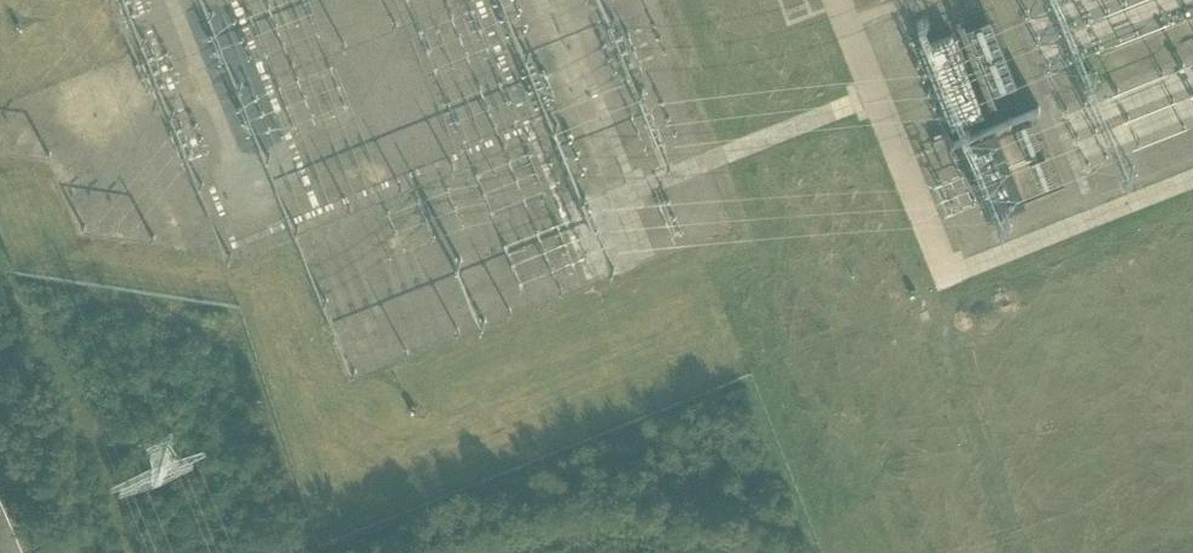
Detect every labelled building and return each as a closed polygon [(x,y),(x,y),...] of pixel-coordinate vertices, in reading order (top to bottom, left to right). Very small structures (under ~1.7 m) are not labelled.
[(909,13),(941,0),(904,0),(909,13)] [(952,34),(920,47),(953,129),(984,116),(952,34)] [(996,132),(960,146),(989,220),(1025,206),(996,132)] [(945,137),(933,141),(939,155),(950,151),(945,137)]
